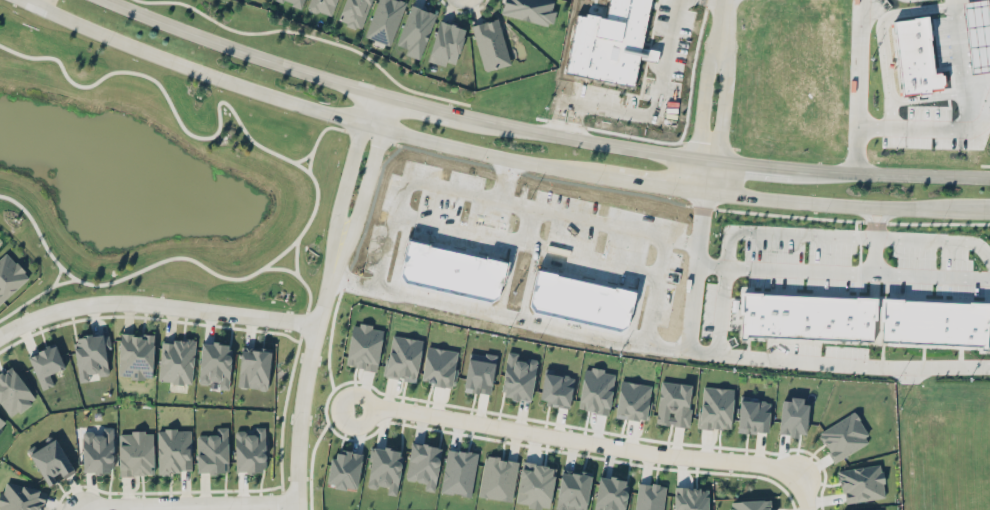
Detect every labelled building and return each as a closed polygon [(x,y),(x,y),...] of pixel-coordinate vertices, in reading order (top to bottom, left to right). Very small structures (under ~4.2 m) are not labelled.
[(307,7),(331,16),(337,0),(309,0),(307,7)] [(372,0),(345,0),(338,19),(361,29),(372,0)] [(407,1),(404,0),(378,0),(365,36),(391,45),(407,1)] [(501,13),(551,27),(556,9),(552,8),(554,0),(504,0),(501,13)] [(435,12),(409,5),(398,44),(407,47),(405,54),(422,59),(435,12)] [(511,63),(498,17),(471,25),(485,71),(511,63)] [(457,64),(466,27),(438,20),(428,61),(446,65),(447,61),(457,64)] [(30,276),(6,251),(0,258),(0,304),(30,276)] [(762,293),(856,298),(856,296),(877,297),(876,319),(874,319),(873,341),(746,335),(746,339),(742,338),(743,313),(740,313),(741,291),(762,292),(762,293)] [(969,302),(906,300),(906,301),(903,301),(903,298),(881,297),(880,320),(883,320),(882,342),(982,346),(982,349),(986,349),(987,324),(989,324),(989,302),(969,301),(969,302)] [(352,323),(346,366),(377,370),(383,328),(352,323)] [(103,332),(73,337),(80,382),(89,380),(88,375),(110,372),(103,332)] [(153,378),(154,334),(120,333),(118,377),(153,378)] [(423,339),(390,335),(385,376),(417,381),(423,339)] [(196,340),(173,338),(173,341),(162,340),(158,381),(192,384),(196,340)] [(202,341),(198,381),(219,383),(219,388),(228,388),(233,344),(202,341)] [(65,367),(56,344),(28,354),(42,389),(54,385),(50,373),(65,367)] [(421,381),(452,386),(458,350),(427,345),(421,381)] [(271,350),(241,348),(239,387),(269,389),(271,350)] [(496,354),(469,351),(464,391),(491,394),(496,354)] [(531,400),(537,360),(518,357),(518,352),(507,351),(501,397),(531,400)] [(37,399),(11,364),(0,372),(0,404),(10,418),(37,399)] [(577,407),(607,414),(616,374),(603,371),(603,370),(587,366),(577,407)] [(540,401),(570,405),(574,374),(544,370),(540,401)] [(648,420),(651,383),(619,381),(616,417),(648,420)] [(689,426),(693,383),(660,381),(656,423),(689,426)] [(734,388),(702,386),(699,427),(731,429),(734,388)] [(808,397),(790,396),(790,400),(781,399),(779,433),(805,435),(808,397)] [(770,399),(740,398),(738,431),(769,433),(770,399)] [(871,441),(855,411),(818,432),(834,461),(871,441)] [(113,426),(101,427),(102,431),(82,431),(84,473),(114,472),(113,426)] [(229,426),(217,426),(217,434),(198,434),(197,472),(225,472),(225,463),(228,463),(229,426)] [(191,428),(158,429),(159,472),(192,471),(191,428)] [(265,428),(246,429),(235,430),(236,471),(266,470),(265,428)] [(153,431),(118,432),(120,475),(155,474),(153,431)] [(46,485),(74,473),(58,438),(31,451),(46,485)] [(406,479),(425,482),(424,489),(435,491),(442,447),(412,441),(406,479)] [(367,485),(387,488),(387,493),(398,494),(403,449),(371,446),(367,485)] [(478,453),(448,448),(441,491),(471,496),(478,453)] [(363,453),(334,449),(328,484),(357,489),(363,453)] [(479,496),(513,501),(518,460),(485,455),(479,496)] [(516,504),(550,508),(556,466),(522,461),(516,504)] [(840,469),(843,502),(885,498),(881,464),(840,469)] [(592,473),(562,468),(556,509),(586,509),(592,473)] [(599,475),(593,509),(624,509),(629,480),(599,475)] [(5,480),(0,500),(0,509),(41,509),(46,491),(5,480)] [(666,485),(638,482),(635,509),(663,509),(666,485)] [(709,488),(675,487),(674,509),(708,509),(709,488)] [(731,509),(773,509),(772,499),(730,500),(731,509)]
